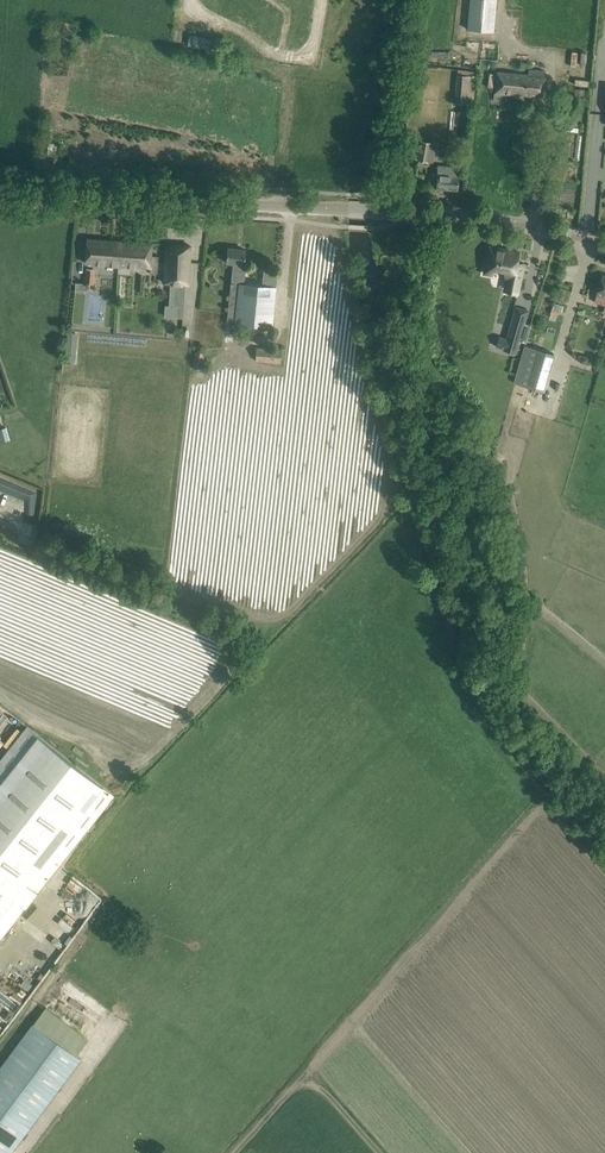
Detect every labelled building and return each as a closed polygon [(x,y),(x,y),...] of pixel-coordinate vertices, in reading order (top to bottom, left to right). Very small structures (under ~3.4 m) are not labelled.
[(468,32),(494,34),(497,0),(471,0),(468,32)] [(497,72),(495,91),(494,91),(493,106),(505,107),(506,92),(543,96),(545,71),(529,69),(529,75),(497,72)] [(460,96),(459,103),(463,103),(463,105),(471,105),(471,104),(474,104),(474,98),(476,77),(462,76),(460,96)] [(421,141),(418,161),(426,163),(430,143),(421,141)] [(459,167),(438,165),(437,171),(437,174),(430,173),(429,188),(457,190),(459,167)] [(157,273),(158,267),(158,256),(151,255),(152,243),(87,239),(85,263),(118,265),(117,274),(131,274),(131,266),(150,267),(150,272),(157,273)] [(164,282),(188,284),(190,245),(166,244),(164,282)] [(483,245),(477,273),(485,274),(487,267),(498,270),(500,273),(498,282),(512,285),(517,261),(511,260),(513,250),(483,245)] [(233,263),(227,322),(272,327),(276,287),(244,284),(245,270),(242,270),(243,264),(244,264),(246,250),(227,248),(226,262),(233,263)] [(85,283),(85,284),(90,284),(94,284),(94,269),(86,269),(85,283)] [(277,282),(277,271),(266,271),(266,283),(277,282)] [(592,306),(593,306),(604,310),(604,276),(602,275),(599,286),(596,293),(592,306)] [(499,336),(496,346),(503,348),(503,349),(517,353),(520,341),(526,342),(530,329),(523,327),(524,324),(511,320),(506,338),(499,336)] [(522,357),(515,383),(543,391),(550,365),(554,354),(526,345),(522,357)] [(193,368),(203,370),(205,352),(195,351),(193,368)] [(18,429),(12,433),(19,445),(25,441),(18,429)] [(0,761),(0,939),(114,795),(28,726),(0,761)] [(81,1059),(33,1024),(0,1068),(0,1152),(11,1152),(81,1059)]
